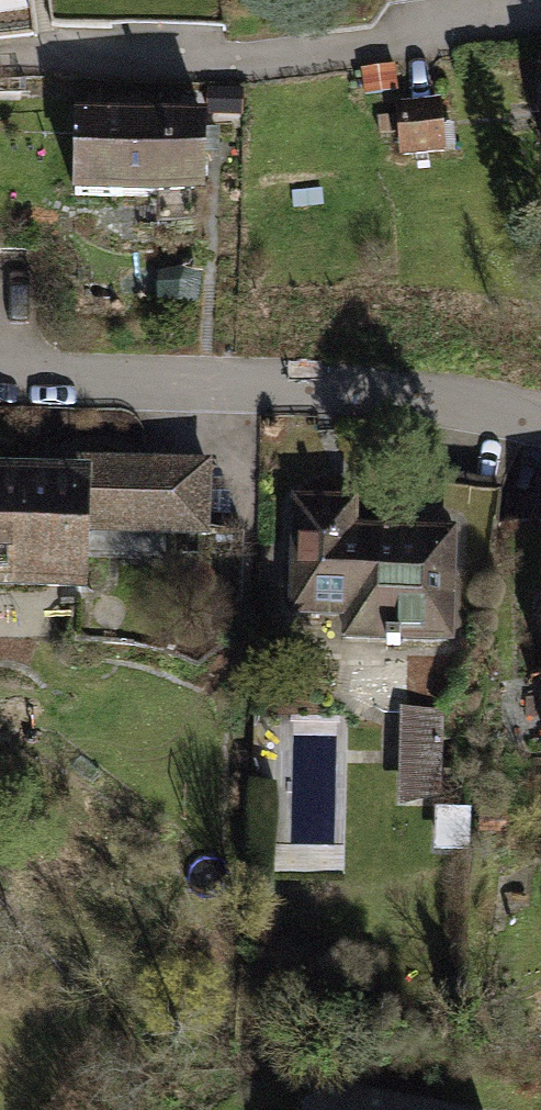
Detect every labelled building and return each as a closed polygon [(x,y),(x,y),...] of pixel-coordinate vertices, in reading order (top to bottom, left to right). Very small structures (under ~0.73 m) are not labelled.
[(440,105),(400,109),(404,155),(444,151),(440,105)] [(199,119),(79,115),(76,190),(158,193),(156,225),(195,227),(199,119)] [(0,481),(0,591),(81,590),(80,544),(191,544),(191,452),(34,453),(34,481),(0,481)] [(355,488),(293,489),(296,607),(362,605),(363,632),(471,629),(467,515),(356,518),(355,488)] [(380,760),(432,758),(431,728),(380,730),(380,760)] [(437,842),(475,841),(474,788),(436,789),(437,842)] [(342,1094),(316,1109),(418,1109),(412,1109),(342,1094)]
